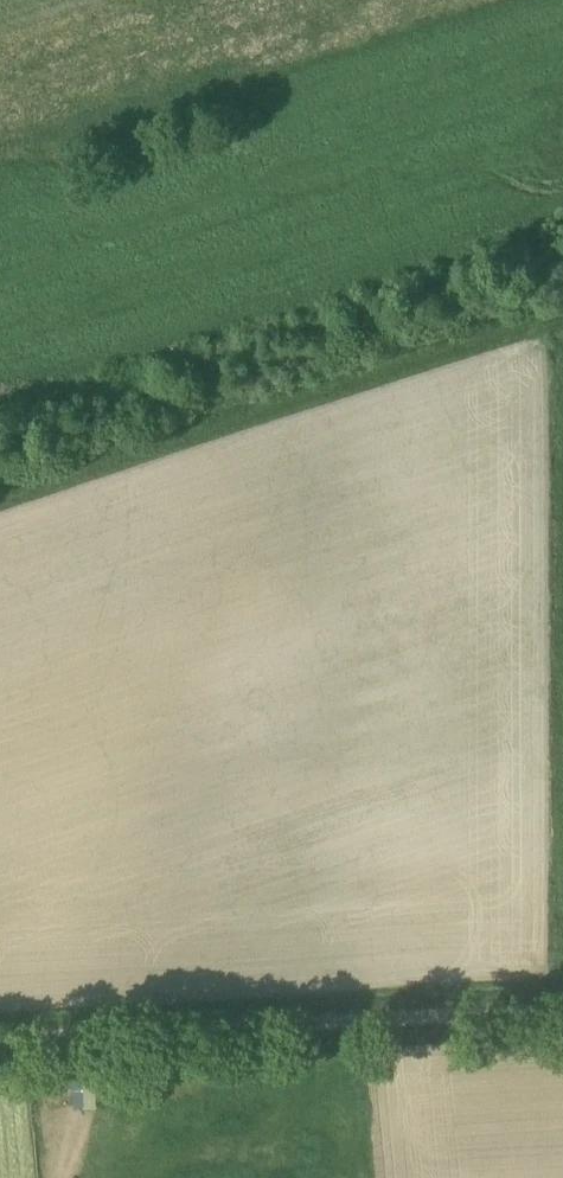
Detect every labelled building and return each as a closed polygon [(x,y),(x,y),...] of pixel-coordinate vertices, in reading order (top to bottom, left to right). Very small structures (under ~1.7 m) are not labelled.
[(76,1107),(99,1106),(97,1072),(74,1073),(76,1107)]
